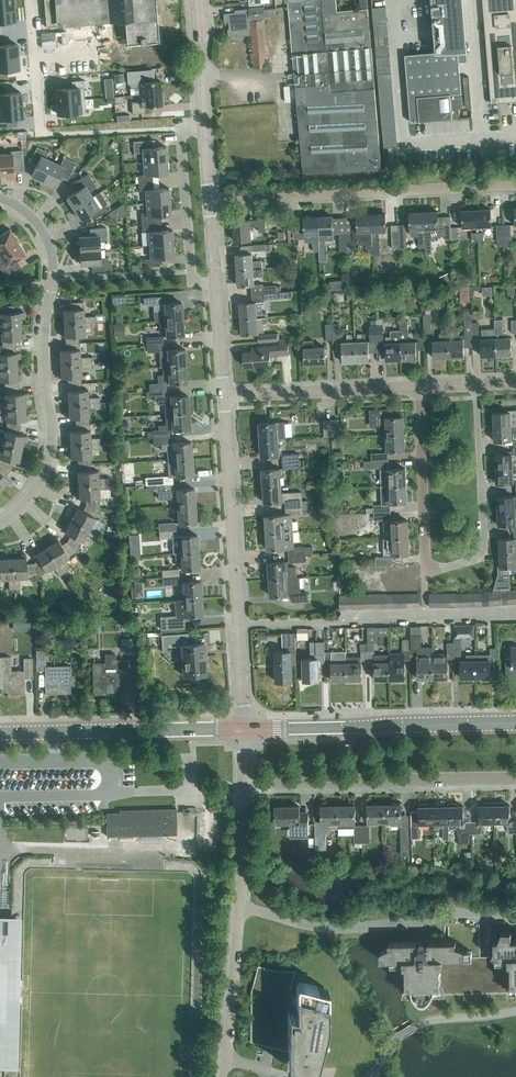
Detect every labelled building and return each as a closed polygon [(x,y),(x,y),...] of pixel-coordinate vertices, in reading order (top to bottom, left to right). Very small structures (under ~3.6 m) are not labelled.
[(14,8),(13,0),(0,0),(0,9),(14,8)] [(127,44),(159,41),(156,0),(44,0),(47,33),(110,26),(110,21),(125,20),(127,44)] [(361,10),(337,11),(336,0),(286,0),(286,1),(288,1),(303,174),(382,170),(367,0),(360,0),(361,10)] [(462,0),(432,0),(434,35),(435,35),(436,52),(446,51),(446,50),(466,49),(462,0)] [(491,103),(515,101),(515,0),(483,0),(491,103)] [(266,17),(265,9),(264,9),(264,7),(250,8),(250,18),(266,17)] [(15,20),(14,8),(0,9),(0,22),(15,20)] [(229,36),(251,34),(248,8),(235,9),(235,12),(224,13),(225,22),(229,22),(230,28),(228,28),(229,36)] [(275,8),(265,9),(266,17),(276,16),(275,8)] [(267,66),(263,19),(250,20),(254,68),(267,66)] [(35,22),(17,23),(18,37),(36,36),(35,22)] [(387,22),(374,23),(376,57),(390,56),(387,22)] [(0,45),(0,57),(18,56),(17,43),(0,45)] [(19,69),(18,56),(0,57),(0,70),(19,69)] [(152,81),(151,71),(153,71),(128,73),(129,73),(131,95),(139,94),(161,92),(160,80),(152,81)] [(471,108),(469,79),(469,76),(463,76),(466,108),(471,108)] [(72,87),(56,89),(57,101),(85,99),(84,87),(85,87),(84,80),(72,81),(72,87)] [(0,93),(0,106),(22,104),(21,91),(0,93)] [(162,104),(161,92),(139,94),(140,101),(131,102),(132,113),(145,112),(145,106),(162,104)] [(462,92),(451,93),(417,96),(419,121),(460,117),(459,108),(463,108),(462,92)] [(85,99),(57,101),(58,114),(86,111),(85,99)] [(23,117),(22,104),(0,106),(0,118),(23,117)] [(167,159),(166,146),(151,147),(150,140),(133,141),(134,153),(143,152),(143,161),(167,159)] [(44,181),(53,161),(46,158),(48,152),(37,147),(30,162),(36,165),(32,176),(44,181)] [(0,154),(0,178),(14,177),(13,171),(23,170),(22,150),(11,151),(12,153),(0,154)] [(60,165),(53,161),(44,181),(56,187),(60,177),(67,180),(76,162),(64,157),(60,165)] [(168,173),(167,159),(143,161),(144,175),(138,175),(138,183),(154,181),(153,174),(168,173)] [(96,186),(88,173),(72,183),(76,191),(67,197),(74,208),(93,196),(89,190),(96,186)] [(170,201),(169,188),(154,189),(154,181),(138,183),(139,183),(134,184),(134,191),(146,190),(147,203),(170,201)] [(81,219),(91,213),(94,219),(108,210),(98,193),(93,196),(74,208),(81,219)] [(171,215),(170,201),(147,203),(147,212),(141,212),(142,224),(157,223),(156,216),(171,215)] [(117,206),(111,210),(114,214),(115,216),(123,214),(117,206)] [(476,209),(462,210),(463,227),(470,227),(470,240),(478,240),(477,232),(477,226),(476,209)] [(491,209),(476,209),(477,226),(483,226),(483,227),(491,226),(491,209)] [(105,215),(108,219),(114,214),(111,210),(105,215)] [(451,238),(451,226),(450,216),(438,216),(438,211),(424,212),(426,253),(432,252),(431,237),(444,233),(446,238),(451,238)] [(426,253),(424,212),(410,212),(410,232),(411,235),(414,235),(418,235),(419,246),(425,246),(425,253),(426,253)] [(379,231),(386,231),(385,213),(371,214),(373,254),(380,254),(379,231)] [(373,254),(371,214),(357,215),(358,229),(352,230),(352,231),(346,232),(347,255),(353,255),(352,241),(366,241),(367,247),(368,247),(368,255),(373,254)] [(305,238),(305,234),(313,233),(314,233),(314,239),(314,247),(319,247),(320,260),(318,216),(304,217),(304,224),(293,224),(294,239),(305,238)] [(325,246),(325,240),(334,239),(333,232),(332,232),(331,216),(318,216),(320,260),(327,260),(326,246),(325,246)] [(259,231),(266,231),(266,219),(249,219),(234,221),(235,240),(251,239),(250,227),(259,226),(259,231)] [(173,243),(172,229),(157,230),(157,223),(142,224),(142,232),(149,231),(150,245),(173,243)] [(399,248),(398,225),(391,225),(392,248),(399,248)] [(406,247),(405,225),(398,225),(399,248),(406,247)] [(106,227),(93,228),(93,236),(79,237),(80,250),(100,249),(99,240),(107,240),(106,227)] [(10,229),(0,235),(0,252),(18,241),(10,229)] [(25,254),(18,241),(0,252),(0,254),(4,260),(0,263),(0,267),(5,276),(19,268),(15,260),(25,254)] [(174,256),(173,243),(150,245),(151,258),(144,258),(145,266),(160,265),(159,258),(174,256)] [(101,257),(100,249),(80,250),(81,264),(95,263),(96,270),(112,269),(112,262),(109,262),(108,257),(101,257)] [(253,263),(252,253),(236,254),(237,270),(263,268),(262,263),(253,263)] [(264,285),(263,283),(255,284),(254,274),(263,273),(263,268),(237,270),(238,285),(251,284),(251,293),(264,292),(277,291),(276,284),(264,285)] [(444,287),(453,282),(449,274),(440,279),(444,287)] [(469,286),(460,286),(460,302),(470,301),(469,286)] [(292,290),(277,291),(264,292),(264,299),(293,296),(292,290)] [(113,303),(126,302),(125,294),(112,295),(113,303)] [(145,305),(161,304),(160,297),(144,298),(145,305)] [(83,308),(83,301),(69,302),(70,309),(64,309),(61,309),(61,315),(64,315),(65,323),(95,321),(95,316),(84,316),(84,308),(83,308)] [(256,302),(240,303),(241,318),(266,316),(266,311),(262,312),(261,301),(256,302)] [(163,303),(163,310),(154,310),(155,321),(160,320),(166,320),(183,319),(181,302),(163,303)] [(22,312),(20,312),(20,311),(15,312),(14,305),(0,306),(1,313),(1,320),(0,321),(0,326),(21,325),(21,317),(24,317),(23,311),(22,312)] [(472,334),(472,322),(471,315),(471,313),(464,313),(465,339),(472,339),(472,334)] [(263,322),(267,322),(266,316),(241,318),(242,334),(258,333),(258,332),(264,332),(263,322)] [(432,333),(431,316),(424,316),(424,333),(432,333)] [(184,335),(183,319),(166,320),(160,320),(160,327),(162,329),(164,329),(165,337),(184,335)] [(417,358),(416,341),(409,342),(408,319),(400,320),(400,330),(402,359),(417,358)] [(503,319),(495,319),(495,328),(497,355),(512,354),(511,337),(506,337),(505,331),(503,331),(503,319)] [(96,327),(95,321),(65,323),(65,330),(62,330),(62,336),(65,336),(66,343),(79,342),(79,335),(85,335),(85,327),(96,327)] [(114,324),(115,334),(125,333),(125,324),(114,324)] [(449,357),(448,324),(442,324),(442,333),(440,333),(440,340),(433,341),(434,357),(449,357)] [(464,356),(463,339),(459,339),(458,330),(448,330),(448,324),(449,357),(464,356)] [(22,332),(21,333),(21,325),(0,326),(0,332),(1,332),(2,339),(3,347),(16,346),(16,339),(22,338),(25,338),(25,332),(22,332)] [(497,355),(495,328),(482,329),(482,335),(488,335),(488,338),(481,339),(482,355),(497,355)] [(402,359),(400,330),(391,330),(391,337),(386,337),(386,336),(387,360),(402,359)] [(278,341),(277,333),(258,334),(259,342),(278,341)] [(358,341),(355,342),(356,361),(369,360),(368,341),(363,341),(363,333),(358,333),(358,341)] [(356,361),(355,342),(353,342),(352,334),(347,334),(347,342),(342,342),(343,353),(340,353),(340,360),(343,360),(343,361),(356,361)] [(147,337),(147,344),(163,343),(163,336),(147,337)] [(305,363),(326,362),(325,346),(314,347),(313,340),(304,340),(305,363)] [(270,355),(289,354),(288,341),(280,341),(280,345),(252,347),(253,351),(244,352),(245,366),(271,364),(270,355)] [(80,349),(79,342),(66,343),(66,350),(60,350),(57,350),(57,356),(61,356),(61,363),(92,362),(92,356),(80,357),(80,349)] [(163,343),(147,344),(148,352),(159,351),(164,350),(163,343)] [(16,346),(3,347),(3,353),(0,353),(0,367),(17,366),(17,358),(20,358),(20,352),(17,353),(16,346)] [(164,350),(159,351),(160,367),(163,367),(186,365),(185,349),(166,350),(164,350)] [(92,367),(92,362),(61,363),(61,371),(58,371),(59,377),(62,377),(67,377),(68,383),(82,383),(81,376),(81,368),(92,367)] [(187,382),(186,365),(163,367),(163,375),(158,375),(158,383),(150,384),(150,391),(166,390),(166,383),(187,382)] [(17,366),(0,367),(0,380),(4,380),(5,387),(19,386),(18,379),(21,379),(21,373),(18,373),(17,366)] [(88,397),(88,389),(82,389),(82,383),(68,383),(68,390),(65,391),(65,396),(69,396),(69,404),(100,402),(100,397),(88,397)] [(22,393),(19,393),(19,386),(5,387),(5,394),(5,402),(0,402),(0,407),(25,406),(25,398),(28,398),(28,393),(25,393),(22,393)] [(188,395),(169,396),(167,396),(166,390),(150,391),(147,391),(147,396),(151,396),(151,398),(159,397),(159,403),(165,403),(166,413),(189,412),(188,395)] [(100,408),(100,402),(69,404),(69,411),(66,411),(67,417),(70,417),(75,417),(76,424),(90,423),(89,416),(89,408),(100,408)] [(25,406),(0,407),(0,413),(6,413),(6,421),(7,421),(7,425),(21,426),(20,420),(26,419),(29,419),(29,413),(26,414),(25,406)] [(404,433),(403,416),(394,416),(394,408),(371,409),(373,409),(374,424),(381,424),(381,426),(385,426),(386,434),(387,434),(404,433)] [(494,412),(494,426),(515,425),(515,411),(510,411),(494,412)] [(167,429),(153,430),(153,437),(169,436),(169,430),(171,430),(190,428),(189,412),(166,413),(167,429)] [(285,421),(260,423),(261,439),(277,438),(286,438),(285,421)] [(90,430),(90,423),(76,424),(76,430),(70,431),(67,431),(68,437),(71,437),(71,444),(102,443),(102,437),(91,438),(90,430)] [(22,434),(19,434),(21,426),(7,425),(6,431),(5,431),(4,438),(0,438),(0,443),(22,448),(24,441),(27,441),(28,436),(25,435),(22,434)] [(494,426),(495,440),(514,440),(514,447),(515,447),(515,425),(494,426)] [(405,450),(404,433),(387,434),(388,441),(385,441),(386,450),(405,450)] [(191,442),(172,443),(170,443),(169,436),(153,437),(154,445),(162,444),(162,450),(167,450),(168,460),(192,458),(191,442)] [(278,446),(277,438),(261,439),(262,456),(281,455),(280,446),(278,446)] [(129,439),(120,440),(121,451),(130,450),(129,439)] [(22,448),(0,443),(0,449),(1,449),(0,456),(0,463),(12,468),(13,460),(19,461),(22,462),(23,456),(20,455),(22,448)] [(102,448),(102,443),(71,444),(72,452),(68,452),(69,458),(72,457),(72,458),(78,457),(78,464),(92,463),(91,457),(92,457),(91,449),(102,448)] [(512,450),(511,450),(511,451),(505,451),(505,454),(496,454),(496,468),(515,467),(515,459),(512,459),(512,450)] [(283,454),(283,461),(299,460),(299,453),(283,454)] [(193,475),(192,458),(168,460),(169,470),(174,470),(174,476),(193,475)] [(300,467),(299,460),(283,461),(284,468),(300,467)] [(12,468),(0,463),(0,488),(1,489),(6,483),(8,485),(12,481),(10,479),(6,475),(12,468)] [(99,478),(98,470),(92,470),(92,463),(78,464),(78,471),(75,471),(76,477),(79,477),(79,484),(110,483),(110,477),(99,478)] [(496,468),(497,482),(515,482),(515,488),(515,467),(496,468)] [(263,469),(264,486),(280,485),(280,477),(282,477),(281,468),(263,469)] [(406,485),(405,468),(381,469),(382,486),(406,485)] [(173,483),(172,476),(145,478),(146,484),(154,484),(173,483)] [(110,488),(110,483),(79,484),(79,492),(76,492),(77,498),(80,498),(85,498),(86,504),(100,507),(99,497),(100,497),(99,489),(110,488)] [(173,490),(173,483),(154,484),(154,489),(156,489),(156,491),(173,490)] [(281,493),(280,485),(264,486),(265,503),(286,501),(286,508),(309,506),(308,500),(302,500),(301,491),(281,493)] [(390,502),(407,501),(406,485),(382,486),(380,486),(381,486),(382,505),(374,505),(374,507),(366,508),(367,513),(374,513),(374,512),(390,511),(390,502)] [(178,498),(178,506),(195,505),(194,488),(175,489),(176,498),(178,498)] [(498,496),(498,510),(515,509),(514,501),(515,501),(515,495),(498,496)] [(95,517),(100,507),(86,504),(83,510),(78,508),(75,507),(72,512),(75,513),(72,520),(99,534),(102,529),(92,524),(95,517)] [(196,521),(195,505),(178,506),(179,514),(177,514),(177,523),(196,521)] [(292,515),(303,514),(309,514),(309,506),(286,508),(287,514),(266,516),(267,532),(293,531),(292,515)] [(515,524),(515,509),(498,510),(499,524),(515,524)] [(97,539),(99,534),(72,520),(68,527),(65,525),(63,530),(66,532),(65,532),(71,534),(68,540),(78,550),(83,541),(87,534),(97,539)] [(391,530),(392,537),(408,537),(408,520),(384,521),(384,530),(391,530)] [(159,523),(160,530),(176,529),(175,522),(159,523)] [(176,536),(176,529),(160,530),(160,538),(172,537),(172,540),(173,540),(173,544),(168,544),(168,552),(173,552),(173,553),(175,553),(198,551),(197,535),(176,536)] [(294,547),(293,531),(267,532),(268,549),(289,548),(289,554),(305,553),(313,553),(313,546),(294,547)] [(514,537),(499,538),(500,552),(515,552),(515,531),(514,531),(514,537)] [(139,542),(139,533),(129,534),(129,543),(139,542)] [(69,556),(78,550),(68,540),(62,544),(59,539),(57,537),(52,540),(54,543),(47,547),(64,573),(69,570),(63,560),(69,556)] [(409,553),(408,537),(392,537),(392,545),(390,545),(390,554),(409,553)] [(88,549),(83,545),(79,550),(84,554),(88,549)] [(64,573),(47,547),(41,551),(39,548),(34,551),(36,554),(39,559),(33,563),(38,576),(47,570),(47,571),(53,566),(59,576),(64,573)] [(199,568),(198,551),(175,553),(176,559),(178,561),(180,561),(180,569),(199,568)] [(500,552),(501,565),(499,565),(499,564),(498,564),(498,573),(493,589),(494,589),(495,589),(510,588),(510,589),(510,588),(510,573),(515,573),(515,552),(500,552)] [(306,561),(305,553),(289,554),(290,562),(306,561)] [(38,576),(33,563),(27,563),(26,557),(26,554),(20,555),(20,558),(13,558),(14,589),(20,589),(19,577),(27,577),(38,576)] [(13,558),(5,558),(5,555),(0,556),(0,578),(8,578),(9,589),(14,589),(13,558)] [(288,567),(288,561),(269,562),(270,579),(297,577),(296,567),(288,567)] [(162,570),(163,577),(179,576),(178,569),(162,570)] [(179,583),(179,576),(163,577),(163,584),(179,583)] [(300,586),(297,586),(297,577),(270,579),(271,596),(292,594),(292,601),(308,600),(308,593),(300,593),(300,586)] [(142,580),(134,581),(135,588),(143,588),(142,580)] [(200,581),(181,582),(182,590),(178,590),(179,599),(201,598),(200,581)] [(202,614),(201,598),(179,599),(175,600),(176,616),(161,617),(161,629),(185,628),(184,616),(202,614)] [(144,622),(140,614),(134,618),(138,625),(144,622)] [(91,618),(91,632),(101,632),(101,618),(91,618)] [(454,623),(454,636),(474,636),(473,623),(454,623)] [(308,636),(308,628),(297,628),(297,637),(308,636)] [(296,664),(296,632),(285,632),(285,633),(286,633),(286,651),(276,651),(276,674),(275,674),(275,680),(276,680),(276,681),(292,681),(292,664),(296,664)] [(184,675),(206,674),(204,643),(189,644),(189,633),(162,635),(162,647),(182,646),(184,675)] [(127,639),(127,649),(138,649),(138,639),(127,639)] [(411,659),(411,650),(411,639),(402,639),(403,650),(405,650),(405,654),(389,654),(390,679),(405,678),(404,659),(411,659)] [(448,658),(454,658),(454,649),(454,642),(447,642),(447,654),(433,654),(433,678),(448,677),(448,658)] [(311,658),(304,658),(304,681),(319,681),(318,667),(322,667),(322,661),(325,661),(324,651),(324,643),(316,643),(316,649),(311,649),(311,658)] [(512,646),(512,657),(505,658),(505,659),(506,659),(506,662),(506,664),(506,676),(513,676),(513,667),(515,667),(515,646),(512,646)] [(46,693),(71,693),(71,682),(70,682),(70,665),(46,666),(45,650),(36,650),(37,670),(46,670),(46,693)] [(362,679),(361,660),(368,660),(368,650),(362,651),(362,656),(346,657),(347,680),(362,679)] [(390,679),(389,654),(375,654),(375,650),(368,650),(368,660),(375,660),(375,679),(390,679)] [(433,678),(433,654),(417,654),(417,650),(411,650),(411,659),(418,659),(418,678),(433,678)] [(122,671),(129,671),(129,659),(128,659),(116,659),(116,654),(105,654),(105,662),(93,662),(93,686),(93,692),(123,692),(122,671)] [(476,677),(476,654),(467,654),(467,660),(461,660),(461,677),(476,677)] [(491,677),(491,663),(491,659),(490,659),(490,660),(484,660),(484,654),(476,654),(476,677),(491,677)] [(24,670),(22,670),(11,671),(11,657),(0,657),(1,694),(25,693),(25,678),(32,678),(32,658),(24,658),(24,670)] [(347,680),(346,657),(335,657),(335,663),(331,663),(332,680),(347,680)] [(495,822),(494,802),(485,802),(485,805),(479,805),(480,821),(472,821),(472,833),(481,833),(484,822),(495,822)] [(494,802),(495,822),(506,822),(509,833),(515,832),(515,820),(510,820),(510,804),(504,804),(504,802),(494,802)] [(434,823),(434,806),(428,806),(428,803),(419,804),(419,806),(419,823),(434,823)] [(449,827),(448,806),(443,806),(443,803),(434,803),(434,806),(434,823),(434,828),(443,827),(443,830),(449,829),(449,827)] [(449,806),(448,806),(449,827),(457,827),(461,842),(469,842),(469,833),(472,833),(472,821),(464,821),(463,805),(458,805),(458,803),(449,803),(449,806)] [(385,821),(385,804),(368,805),(368,823),(377,823),(377,821),(385,821)] [(401,804),(385,804),(385,821),(385,825),(393,824),(393,823),(402,823),(401,804)] [(339,828),(338,805),(321,806),(322,821),(315,821),(316,849),(327,849),(326,832),(328,832),(330,830),(330,828),(339,828)] [(355,805),(338,805),(339,828),(355,828),(355,842),(362,842),(362,826),(355,826),(355,824),(355,805)] [(298,834),(308,833),(308,817),(300,817),(300,806),(275,807),(275,822),(276,822),(276,819),(290,819),(290,822),(298,822),(298,834)] [(107,836),(177,834),(176,808),(120,810),(120,812),(106,813),(107,836)] [(420,838),(419,825),(411,826),(411,838),(420,838)] [(311,863),(311,851),(297,851),(297,863),(311,863)] [(0,999),(0,1064),(15,1064),(16,1011),(13,1011),(14,972),(17,972),(18,952),(15,951),(15,946),(18,946),(18,919),(2,918),(0,999)] [(512,939),(512,930),(502,930),(498,939),(494,939),(494,940),(494,949),(492,954),(493,955),(494,955),(494,957),(508,957),(509,964),(511,963),(511,984),(515,984),(515,939),(512,939)] [(440,965),(443,965),(443,958),(465,958),(465,949),(463,948),(461,947),(459,946),(456,945),(456,940),(448,940),(428,941),(428,947),(417,947),(417,941),(389,942),(389,946),(387,947),(386,947),(384,948),(383,949),(380,951),(381,960),(403,959),(404,966),(406,966),(406,986),(412,986),(412,988),(413,989),(413,990),(413,991),(414,993),(414,994),(416,996),(418,998),(420,1000),(421,1001),(422,1001),(423,1001),(424,1002),(425,1001),(426,1001),(427,1001),(428,1000),(430,998),(431,996),(432,994),(433,994),(433,993),(434,992),(434,991),(435,989),(435,988),(435,986),(441,986),(440,965)] [(493,955),(492,954),(494,949),(494,940),(489,940),(490,957),(484,957),(472,957),(472,958),(465,958),(443,958),(443,965),(440,965),(441,986),(435,986),(435,988),(435,989),(434,991),(434,992),(433,993),(433,994),(515,993),(515,984),(511,984),(511,963),(509,964),(508,957),(494,957),(494,955),(493,955)] [(288,1014),(289,996),(296,970),(276,970),(258,965),(251,992),(251,1041),(269,1046),(288,1052),(288,1014)] [(326,1028),(327,1024),(327,1022),(327,1019),(327,1002),(322,1000),(325,989),(322,988),(322,987),(303,982),(299,994),(297,993),(296,1014),(288,1014),(288,1052),(288,1066),(288,1067),(289,1067),(290,1068),(291,1068),(315,1068),(325,1032),(326,1028)]
